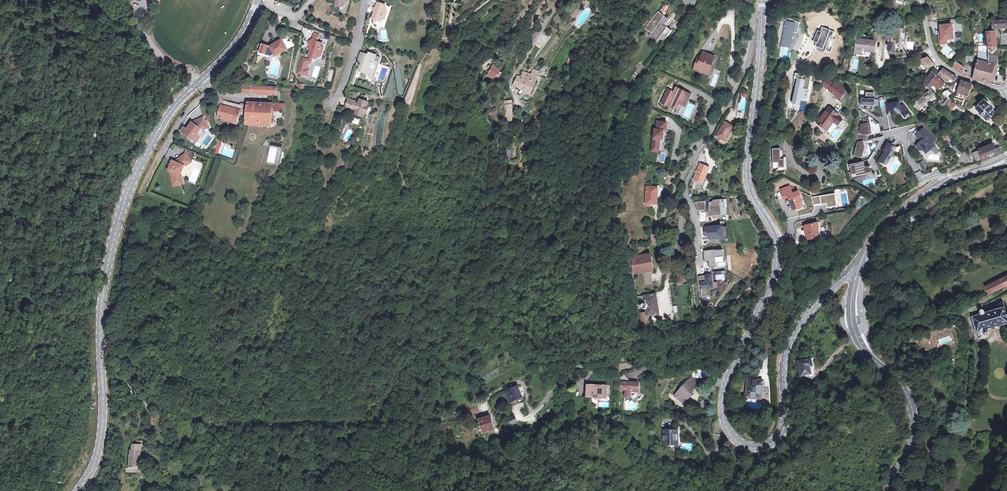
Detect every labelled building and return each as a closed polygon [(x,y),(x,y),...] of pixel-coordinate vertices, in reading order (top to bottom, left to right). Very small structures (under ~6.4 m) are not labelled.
[(379,19),(379,18),(383,19),(384,16),(387,16),(389,9),(387,9),(388,4),(379,1),(374,18),(379,19)] [(581,14),(578,11),(572,18),(574,21),(581,14)] [(660,14),(646,26),(649,29),(648,30),(660,43),(671,33),(665,27),(669,24),(660,14)] [(785,19),(780,47),(789,48),(791,33),(797,34),(799,23),(785,19)] [(993,20),(994,28),(1006,27),(1006,19),(993,20)] [(952,26),(941,27),(941,33),(938,33),(940,45),(947,44),(947,40),(954,39),(952,26)] [(904,29),(894,28),(894,29),(886,29),(885,38),(891,39),(889,51),(892,51),(892,47),(894,48),(894,45),(902,45),(902,38),(901,38),(901,32),(904,33),(904,29)] [(988,40),(989,47),(995,46),(995,41),(995,32),(987,32),(988,40)] [(272,56),(275,54),(276,56),(293,46),(293,44),(293,43),(293,42),(292,41),(291,41),(291,40),(289,41),(288,40),(286,39),(285,38),(271,47),(263,44),(260,53),(272,56)] [(314,39),(311,40),(307,42),(310,47),(308,51),(310,51),(308,57),(313,58),(316,59),(321,57),(324,50),(322,49),(323,44),(317,42),(314,39)] [(858,40),(856,50),(863,51),(874,53),(876,43),(858,40)] [(950,59),(956,53),(947,45),(941,52),(950,59)] [(989,63),(990,62),(989,53),(979,52),(979,60),(974,78),(989,83),(991,80),(994,81),(996,72),(997,65),(994,65),(994,64),(989,63)] [(364,53),(361,59),(365,61),(363,67),(362,71),(370,74),(373,72),(376,73),(380,63),(376,62),(377,57),(378,55),(372,53),(371,55),(364,53)] [(697,58),(692,70),(703,74),(704,71),(707,72),(711,62),(708,61),(709,57),(699,53),(697,58)] [(313,58),(308,57),(308,59),(302,57),(297,74),(307,77),(309,70),(306,69),(308,64),(311,65),(313,58)] [(376,62),(380,63),(376,73),(375,77),(374,79),(376,80),(383,59),(377,57),(376,62)] [(697,58),(694,57),(689,69),(692,70),(697,58)] [(925,58),(919,60),(915,64),(922,72),(926,68),(934,65),(928,57),(925,58)] [(627,76),(641,63),(635,58),(630,63),(632,66),(625,74),(627,76)] [(850,65),(850,72),(858,72),(858,60),(851,59),(851,65),(850,65)] [(963,74),(967,75),(968,72),(964,71),(965,68),(956,62),(953,67),(963,74)] [(495,65),(494,66),(490,75),(489,76),(489,77),(490,78),(490,79),(491,79),(492,79),(493,79),(494,79),(494,78),(495,78),(500,76),(502,73),(499,69),(500,68),(500,67),(500,66),(499,65),(498,64),(497,64),(496,64),(495,65)] [(396,83),(405,81),(403,66),(394,67),(396,83)] [(938,75),(940,77),(941,75),(948,80),(951,77),(954,80),(957,77),(951,73),(943,68),(938,75)] [(531,95),(537,82),(540,73),(534,71),(532,75),(524,73),(522,77),(519,76),(515,85),(531,95)] [(929,88),(933,84),(931,82),(937,76),(931,72),(924,83),(929,88)] [(813,78),(797,74),(796,79),(799,80),(794,105),(801,106),(803,99),(808,100),(813,78)] [(939,78),(940,77),(938,75),(937,76),(931,82),(933,84),(938,89),(937,90),(938,91),(941,89),(939,87),(944,82),(939,78)] [(829,91),(833,85),(825,79),(820,85),(829,91)] [(971,90),(972,87),(972,85),(973,84),(962,80),(961,81),(957,92),(958,92),(957,96),(966,99),(971,90)] [(833,85),(829,91),(836,97),(837,98),(839,99),(840,99),(845,93),(842,91),(843,89),(835,83),(833,85)] [(667,90),(660,104),(666,107),(667,105),(673,108),(677,101),(684,105),(685,102),(684,101),(687,95),(675,89),(672,93),(667,90)] [(922,107),(924,105),(935,95),(931,89),(917,100),(922,107)] [(942,94),(949,98),(953,94),(948,90),(945,90),(942,94)] [(865,98),(862,98),(861,105),(866,105),(865,109),(873,109),(873,106),(875,106),(876,99),(874,99),(874,92),(866,92),(866,97),(865,98)] [(354,116),(365,120),(366,116),(368,116),(371,108),(369,107),(370,104),(367,102),(360,100),(358,104),(356,103),(356,102),(349,99),(345,109),(353,112),(354,111),(356,111),(354,116)] [(947,105),(952,109),(956,104),(951,100),(947,105)] [(995,113),(989,106),(990,105),(989,104),(990,104),(990,102),(988,100),(986,100),(985,101),(985,100),(976,108),(987,120),(995,113)] [(673,108),(670,114),(675,116),(680,106),(683,107),(684,105),(677,101),(673,108)] [(272,125),(273,112),(273,105),(273,104),(249,102),(249,107),(247,123),(272,125)] [(893,102),(885,103),(887,115),(892,114),(892,115),(897,114),(896,112),(901,111),(901,112),(904,117),(909,112),(903,105),(900,106),(899,102),(894,103),(893,102)] [(273,112),(284,113),(284,106),(273,105),(273,112)] [(238,125),(242,113),(222,106),(218,118),(238,125)] [(839,116),(840,115),(830,108),(818,124),(828,131),(835,122),(839,126),(844,119),(839,116)] [(798,129),(806,115),(800,111),(791,125),(798,129)] [(203,117),(193,122),(187,131),(183,128),(181,132),(196,143),(200,138),(197,135),(202,129),(204,131),(209,128),(203,117)] [(870,117),(863,118),(864,124),(862,124),(859,133),(859,135),(858,135),(856,140),(867,138),(866,134),(872,133),(870,117)] [(667,124),(657,122),(656,131),(654,130),(653,139),(651,148),(658,149),(659,140),(662,141),(663,134),(662,134),(662,132),(663,132),(664,129),(666,130),(667,124)] [(722,142),(731,127),(722,122),(713,137),(722,142)] [(924,129),(917,134),(922,141),(916,146),(920,150),(923,150),(928,151),(929,150),(932,150),(936,148),(932,143),(934,142),(924,129)] [(866,142),(858,143),(854,156),(860,158),(862,158),(865,148),(867,148),(866,142)] [(885,151),(879,160),(884,164),(887,159),(888,160),(896,149),(888,143),(884,148),(886,149),(885,151)] [(979,151),(981,158),(983,161),(1002,154),(999,147),(995,148),(993,144),(978,150),(979,151)] [(196,153),(186,149),(185,154),(172,162),(170,171),(174,186),(184,184),(181,176),(184,167),(192,163),(196,153)] [(510,160),(511,151),(504,149),(501,156),(510,160)] [(781,149),(772,149),(773,163),(778,163),(778,168),(785,168),(785,160),(781,160),(781,149)] [(863,168),(862,162),(850,165),(852,173),(851,173),(856,172),(857,175),(866,173),(866,174),(872,173),(870,166),(866,167),(863,168)] [(701,183),(708,167),(698,163),(692,179),(701,183)] [(656,205),(656,188),(643,188),(643,205),(656,205)] [(784,201),(788,200),(792,210),(800,208),(799,203),(801,202),(798,192),(792,193),(790,189),(781,192),(784,201)] [(835,195),(812,198),(814,206),(826,204),(827,209),(837,207),(835,195)] [(705,202),(696,203),(699,211),(705,211),(705,202)] [(721,202),(710,203),(711,213),(706,213),(707,217),(722,216),(721,202)] [(912,214),(906,218),(907,219),(911,226),(917,221),(917,220),(912,214)] [(817,223),(804,226),(806,235),(805,235),(806,240),(819,237),(817,228),(818,228),(817,223)] [(724,227),(703,227),(704,237),(710,236),(710,239),(724,239),(724,227)] [(723,250),(704,251),(705,261),(710,261),(710,267),(724,266),(723,250)] [(633,275),(642,274),(652,272),(653,272),(650,255),(642,256),(630,258),(633,275)] [(652,285),(652,272),(642,274),(643,286),(652,285)] [(712,276),(699,277),(700,282),(701,281),(702,290),(714,289),(712,276)] [(994,293),(1006,286),(1006,277),(990,285),(994,293)] [(989,295),(994,293),(990,285),(985,287),(989,295)] [(650,329),(650,324),(649,317),(654,316),(660,314),(656,295),(644,297),(645,305),(640,306),(640,304),(637,305),(641,322),(648,328),(650,329)] [(635,299),(637,305),(640,304),(640,306),(645,305),(644,297),(635,299)] [(988,335),(989,335),(989,334),(989,333),(989,332),(989,331),(988,330),(1006,325),(1006,313),(1003,303),(997,305),(998,310),(985,313),(984,312),(983,311),(982,311),(982,310),(981,310),(980,311),(977,305),(968,307),(977,334),(982,332),(983,334),(984,334),(985,334),(985,335),(986,335),(986,336),(987,336),(988,336),(988,335)] [(809,374),(809,366),(814,366),(813,357),(797,359),(798,375),(809,374)] [(627,393),(627,401),(628,400),(630,400),(630,399),(633,399),(633,395),(640,395),(640,385),(629,385),(630,382),(624,376),(619,381),(619,393),(627,393)] [(693,380),(688,382),(697,388),(699,385),(693,380)] [(760,401),(763,384),(749,381),(746,398),(760,401)] [(692,394),(697,388),(688,382),(676,398),(686,406),(694,396),(692,394)] [(522,396),(517,385),(505,391),(509,402),(522,396)] [(606,399),(606,387),(599,388),(599,389),(588,389),(588,399),(606,399)] [(514,415),(507,417),(511,426),(517,423),(514,415)] [(493,429),(489,416),(477,419),(482,433),(493,429)] [(676,436),(677,436),(677,431),(663,431),(663,446),(676,446),(676,436)] [(128,469),(127,472),(131,472),(139,472),(139,470),(142,471),(143,451),(144,451),(144,444),(134,444),(134,450),(132,450),(131,469),(128,469)]
